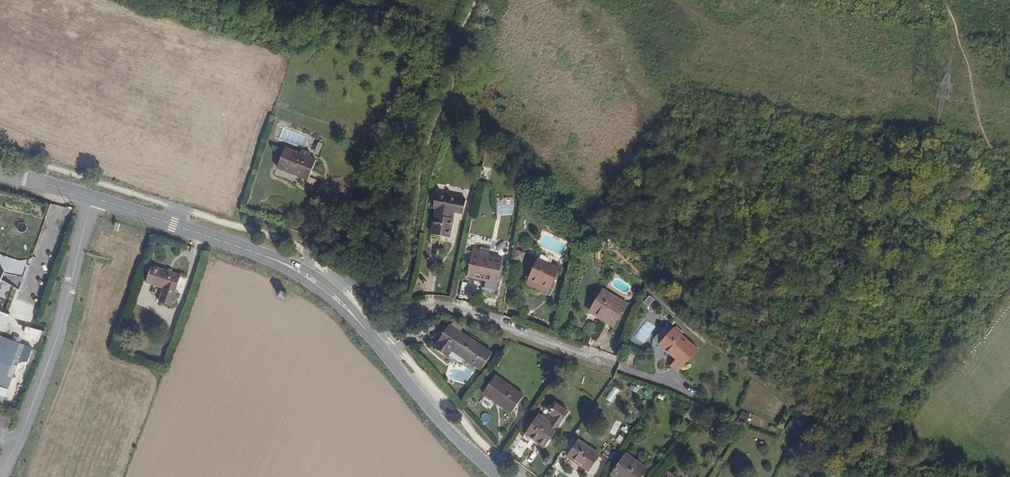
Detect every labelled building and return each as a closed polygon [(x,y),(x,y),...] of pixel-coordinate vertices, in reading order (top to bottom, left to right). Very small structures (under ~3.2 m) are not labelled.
[(306,182),(314,161),(282,148),(274,169),(306,182)] [(454,241),(457,224),(467,225),(470,212),(437,206),(434,222),(437,222),(434,238),(454,241)] [(496,290),(502,258),(476,253),(475,255),(470,254),(466,277),(485,280),(484,287),(496,290)] [(549,290),(558,270),(536,260),(527,280),(549,290)] [(167,304),(176,273),(147,264),(143,281),(160,287),(155,300),(167,304)] [(611,328),(626,304),(602,291),(590,311),(605,319),(603,323),(611,328)] [(605,319),(590,311),(588,315),(603,323),(605,319)] [(498,350),(454,323),(443,339),(444,341),(440,347),(450,355),(453,356),(458,349),(486,367),(498,350)] [(678,370),(698,348),(674,327),(659,343),(677,359),(672,364),(678,370)] [(2,388),(15,357),(20,344),(0,337),(0,352),(1,353),(0,356),(0,388),(2,388)] [(24,360),(29,347),(20,344),(15,357),(24,360)] [(530,392),(501,372),(489,390),(517,410),(530,392)] [(546,446),(571,411),(559,403),(552,412),(555,414),(553,418),(541,409),(526,431),(546,446)] [(693,420),(702,407),(693,404),(686,415),(693,420)] [(588,468),(599,453),(579,439),(568,454),(588,468)] [(607,460),(615,449),(608,444),(600,455),(607,460)] [(646,468),(624,456),(611,476),(612,476),(640,476),(646,468)]
